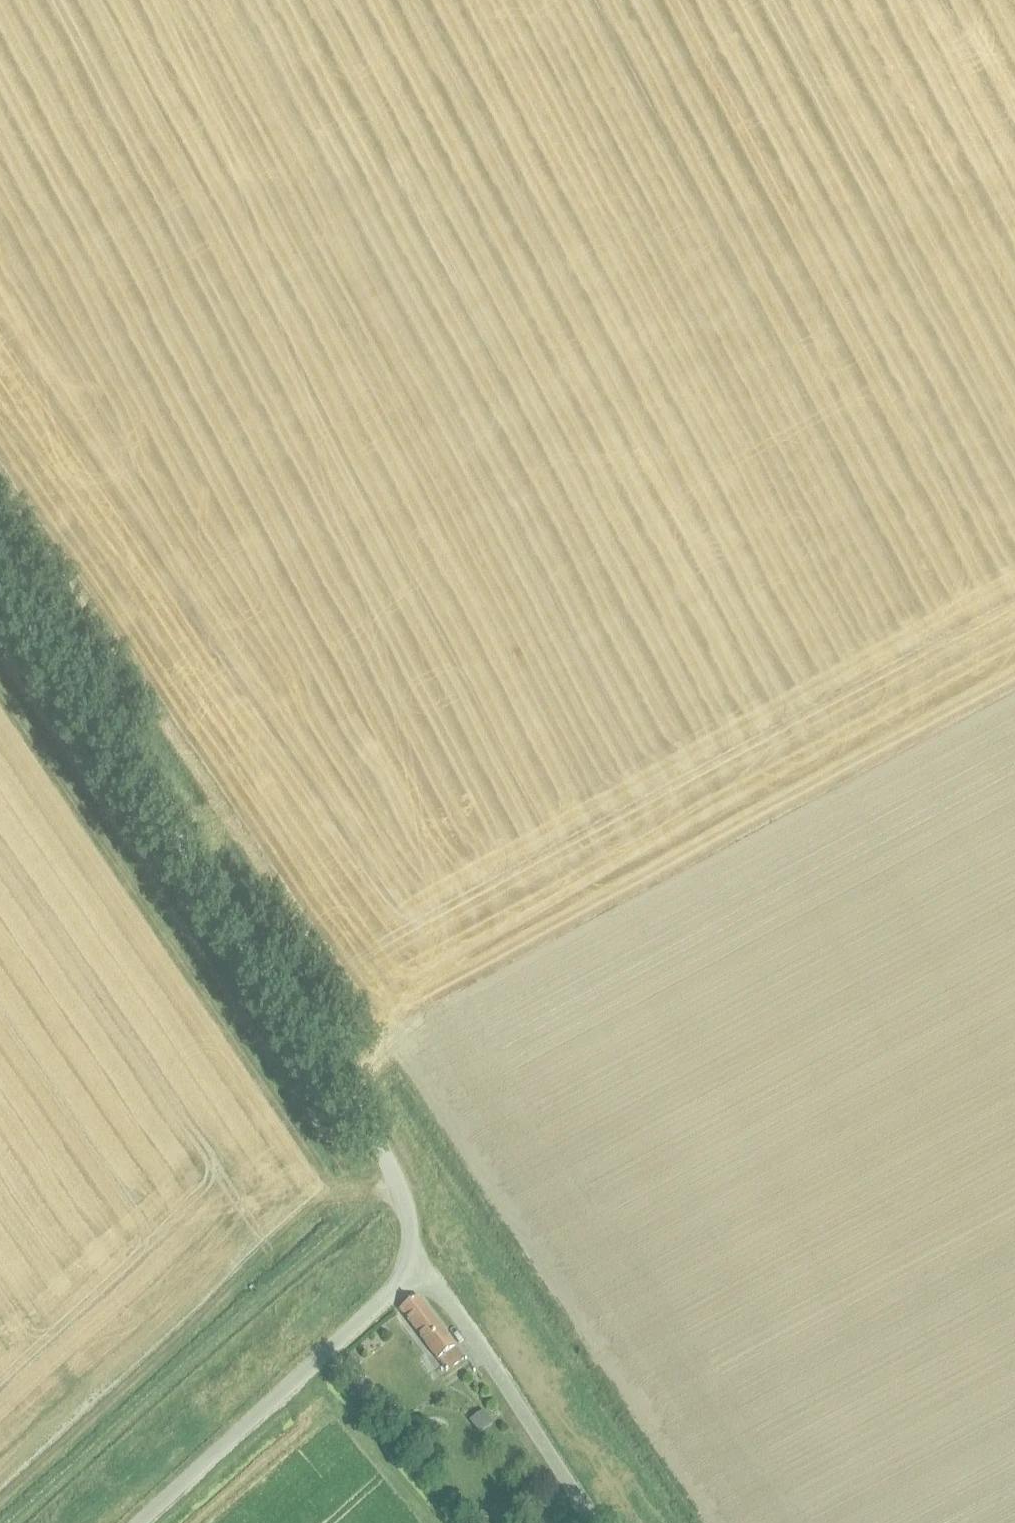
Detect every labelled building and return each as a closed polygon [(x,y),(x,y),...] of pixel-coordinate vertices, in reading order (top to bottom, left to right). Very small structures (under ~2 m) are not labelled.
[(446,1371),(463,1358),(418,1296),(401,1310),(446,1371)] [(499,1417),(476,1385),(455,1399),(478,1432),(499,1417)] [(384,1398),(376,1405),(384,1415),(393,1408),(384,1398)] [(478,1522),(503,1522),(503,1517),(479,1514),(478,1522)]
